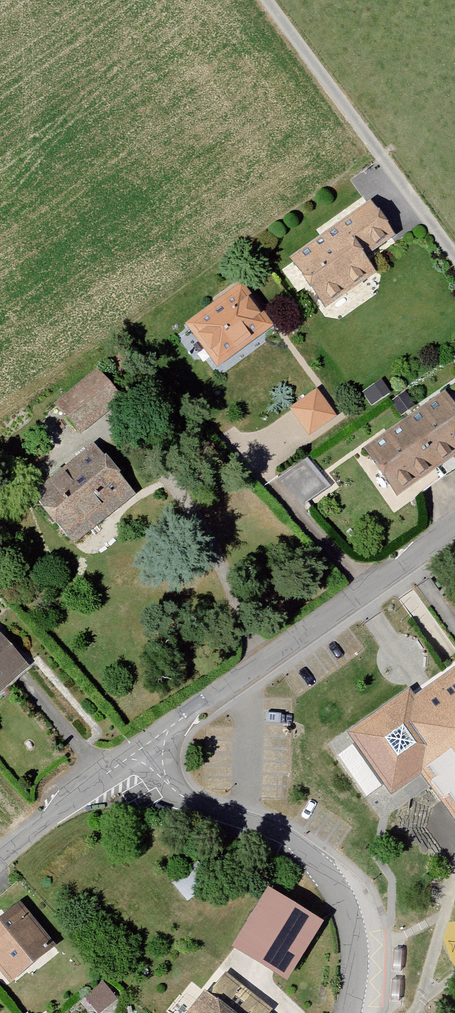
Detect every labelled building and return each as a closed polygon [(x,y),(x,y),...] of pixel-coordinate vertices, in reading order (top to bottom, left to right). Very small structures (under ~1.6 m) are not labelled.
[(377,205),(294,260),(328,311),(383,274),(372,258),(400,240),(377,205)] [(250,286),(190,326),(219,369),(278,329),(250,286)] [(54,401),(79,432),(123,396),(98,366),(54,401)] [(323,390),(293,410),(311,436),(340,416),(323,390)] [(368,450),(400,497),(454,460),(454,398),(452,394),(368,450)] [(37,490),(75,547),(140,503),(102,447),(37,490)] [(0,632),(0,696),(31,670),(0,632)] [(414,701),(409,694),(347,736),(389,798),(422,776),(454,825),(454,672),(414,701)] [(331,924),(276,890),(240,948),(295,982),(331,924)] [(24,905),(0,924),(0,966),(10,978),(17,987),(61,952),(24,905)] [(10,978),(0,966),(0,985),(10,978)] [(227,970),(195,1012),(285,1012),(227,970)]
